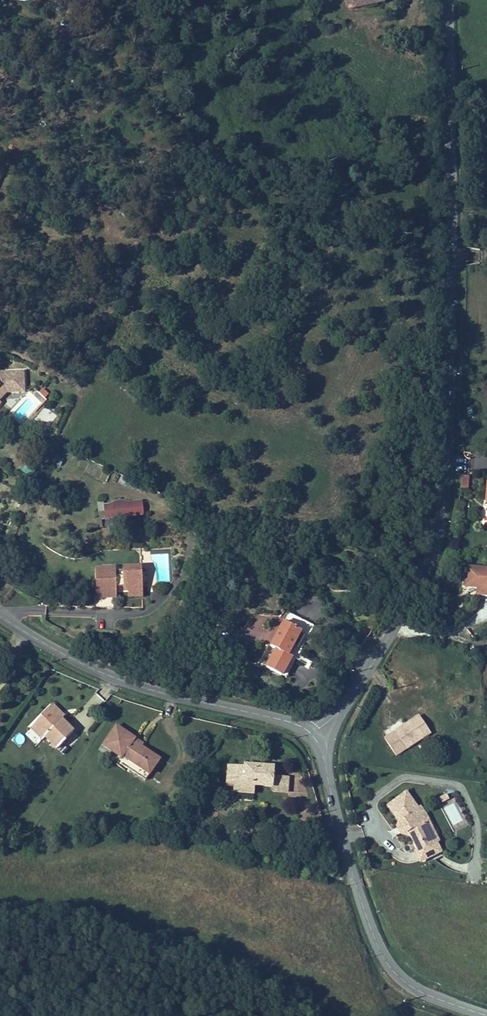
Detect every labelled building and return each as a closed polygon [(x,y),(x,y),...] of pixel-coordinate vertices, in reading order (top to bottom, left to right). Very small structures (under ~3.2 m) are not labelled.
[(324,13),(334,11),(332,0),(322,0),(324,13)] [(348,9),(384,2),(384,0),(346,0),(348,9)] [(1,398),(10,390),(27,389),(24,367),(0,370),(0,397),(1,398)] [(59,465),(63,459),(54,453),(50,460),(59,465)] [(468,490),(468,476),(460,476),(460,490),(468,490)] [(113,505),(115,519),(152,514),(150,498),(135,500),(133,497),(118,499),(118,504),(113,505)] [(108,520),(115,519),(113,505),(118,504),(118,499),(105,500),(108,520)] [(151,553),(152,582),(170,581),(169,553),(151,553)] [(114,562),(94,562),(95,593),(96,601),(143,603),(142,591),(141,561),(122,562),(122,564),(114,565),(114,562)] [(486,591),(486,564),(464,563),(463,589),(486,591)] [(276,646),(266,663),(284,672),(294,654),(289,652),(302,628),(286,619),(272,643),(276,646)] [(294,643),(300,646),(305,634),(300,632),(294,643)] [(54,700),(48,706),(62,718),(67,712),(54,700)] [(48,706),(34,721),(48,733),(60,744),(74,728),(62,718),(48,706)] [(415,709),(382,735),(397,754),(430,728),(415,709)] [(48,733),(34,721),(30,725),(43,738),(48,733)] [(134,736),(115,723),(100,745),(119,758),(121,754),(148,773),(158,759),(131,741),(134,736)] [(121,754),(119,758),(116,762),(143,781),(148,773),(121,754)] [(239,770),(226,769),(226,778),(234,779),(234,785),(243,786),(243,795),(254,795),(254,784),(272,785),(271,789),(284,790),(285,773),(271,773),(271,767),(239,766),(239,770)] [(243,786),(234,785),(233,795),(243,795),(243,786)] [(449,791),(436,797),(454,832),(466,826),(449,791)] [(422,812),(404,792),(387,806),(398,819),(397,823),(404,831),(412,834),(425,857),(442,847),(422,812)]
